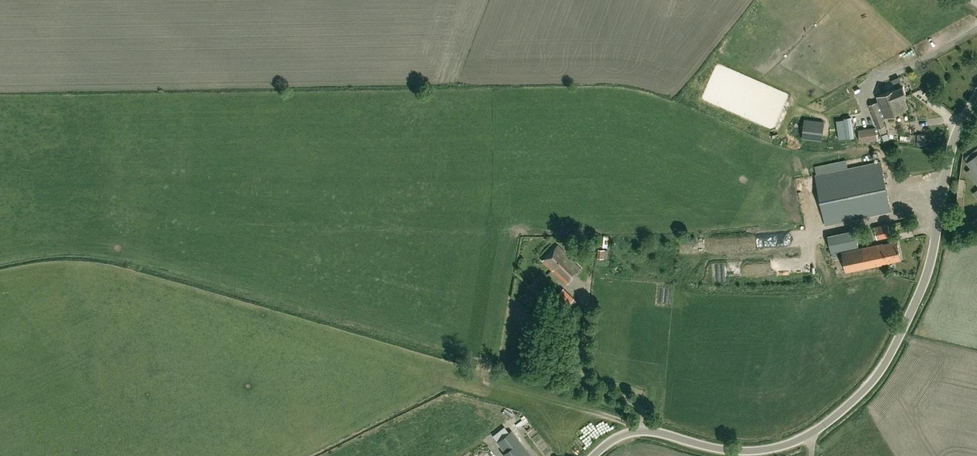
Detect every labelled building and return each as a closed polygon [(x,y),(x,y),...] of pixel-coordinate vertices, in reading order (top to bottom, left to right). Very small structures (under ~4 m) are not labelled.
[(901,95),(906,93),(904,86),(877,97),(879,101),(870,104),(873,113),(883,109),(887,107),(885,103),(901,96),(901,95)] [(883,109),(873,113),(879,127),(885,125),(883,117),(908,108),(903,97),(907,95),(906,93),(901,95),(901,96),(885,103),(887,107),(883,109)] [(822,141),(825,121),(805,119),(802,139),(822,141)] [(858,129),(860,142),(877,139),(876,126),(858,129)] [(918,134),(917,144),(926,145),(926,134),(918,134)] [(965,157),(967,161),(972,167),(967,170),(976,183),(976,147),(965,157)] [(849,168),(847,160),(816,166),(817,174),(816,174),(826,224),(891,211),(881,161),(849,168)] [(878,238),(892,235),(889,223),(875,226),(878,238)] [(831,252),(859,246),(856,229),(828,234),(831,252)] [(761,246),(778,246),(777,232),(760,233),(761,246)] [(685,245),(696,244),(696,236),(685,236),(685,245)] [(902,259),(898,241),(884,244),(884,243),(842,252),(846,272),(888,263),(888,262),(902,259)] [(566,282),(581,268),(556,244),(542,259),(566,282)] [(771,269),(787,269),(786,259),(771,260),(771,269)] [(566,306),(570,302),(574,298),(563,288),(556,296),(566,306)] [(527,417),(518,423),(521,429),(530,423),(527,417)] [(506,455),(531,455),(511,430),(509,432),(497,441),(505,452),(504,453),(506,455)]
